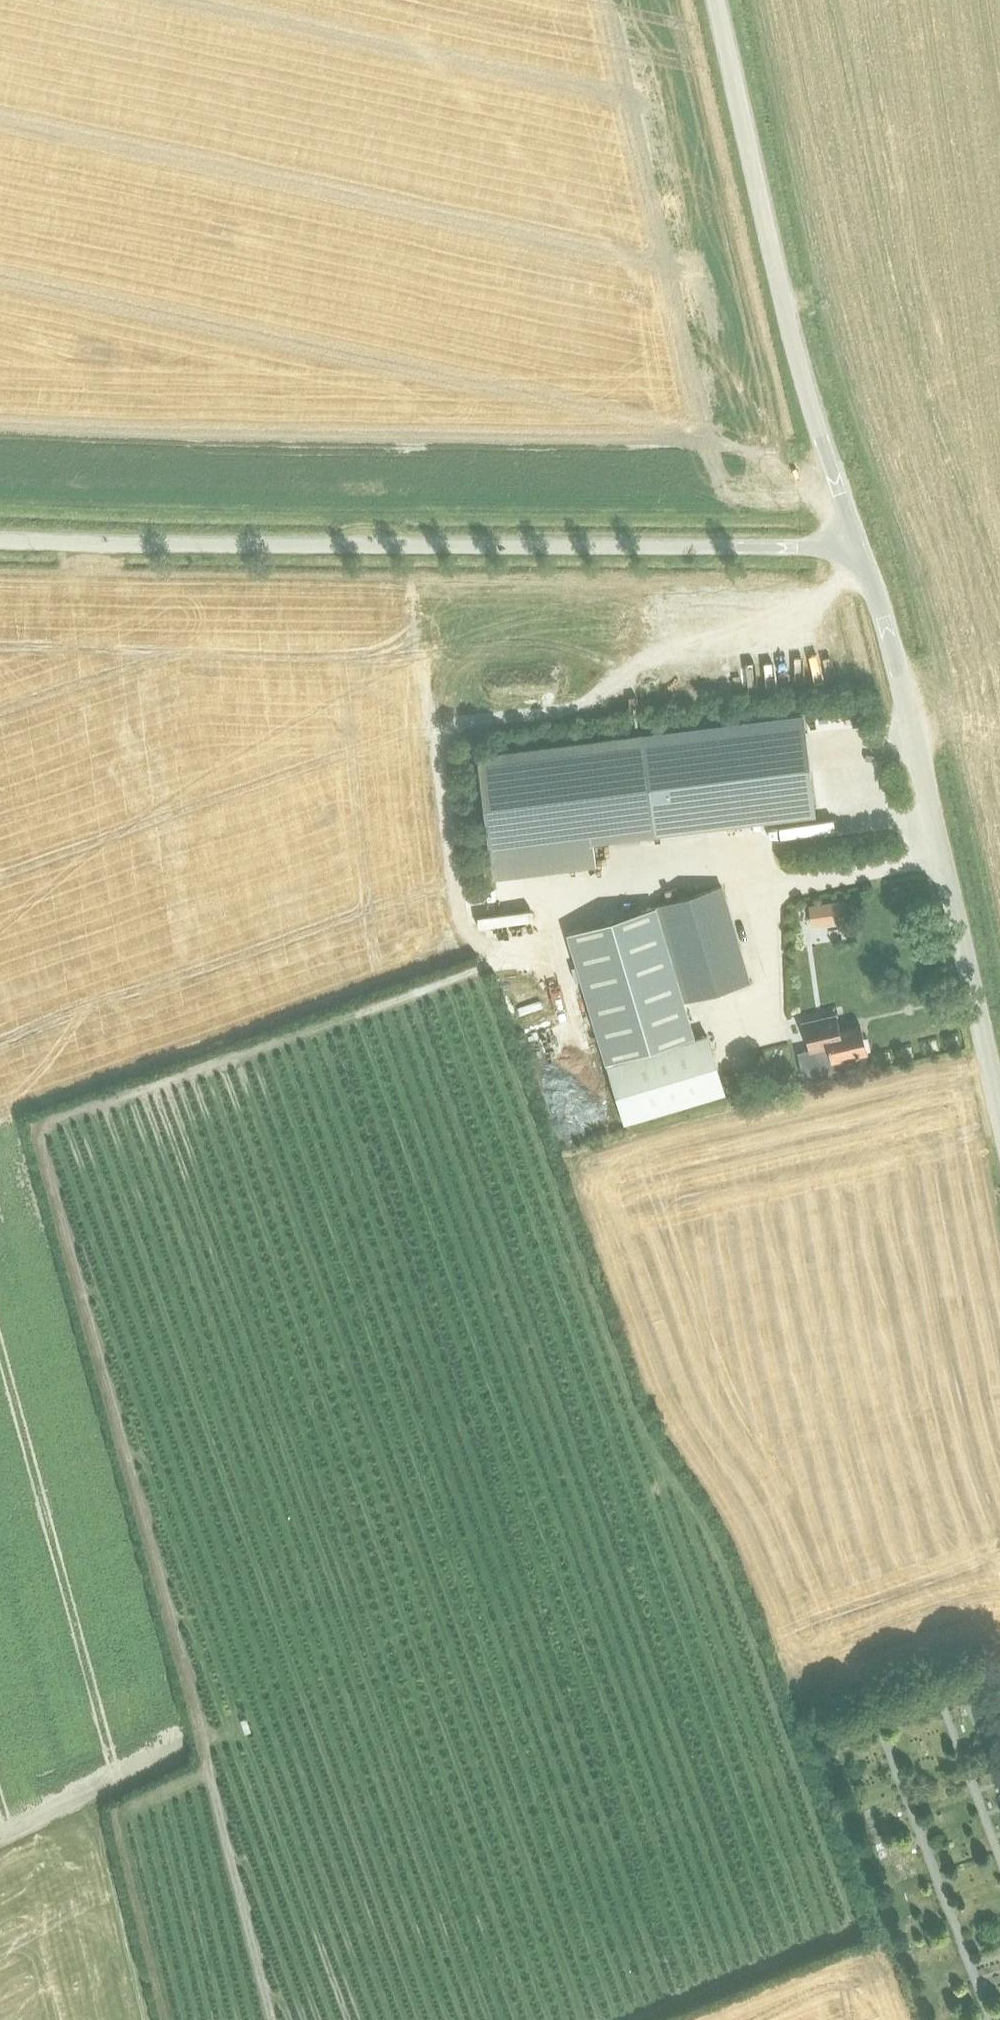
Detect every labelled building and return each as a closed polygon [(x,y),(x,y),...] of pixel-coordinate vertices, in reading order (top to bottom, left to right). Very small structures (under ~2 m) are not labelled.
[(492,853),(655,833),(814,813),(802,713),(479,754),(492,853)] [(656,1006),(657,1008),(683,1000),(749,980),(721,885),(626,914),(654,1007),(656,1006)] [(844,899),(831,901),(834,921),(847,919),(844,899)] [(694,1038),(683,1000),(657,1008),(656,1006),(654,1007),(626,914),(566,932),(623,1122),(647,1115),(724,1092),(706,1034),(694,1038)] [(836,1014),(802,1021),(808,1049),(799,1051),(804,1073),(847,1063),(845,1056),(866,1052),(860,1025),(839,1030),(836,1014)] [(246,1717),(240,1719),(245,1732),(251,1730),(246,1717)]
